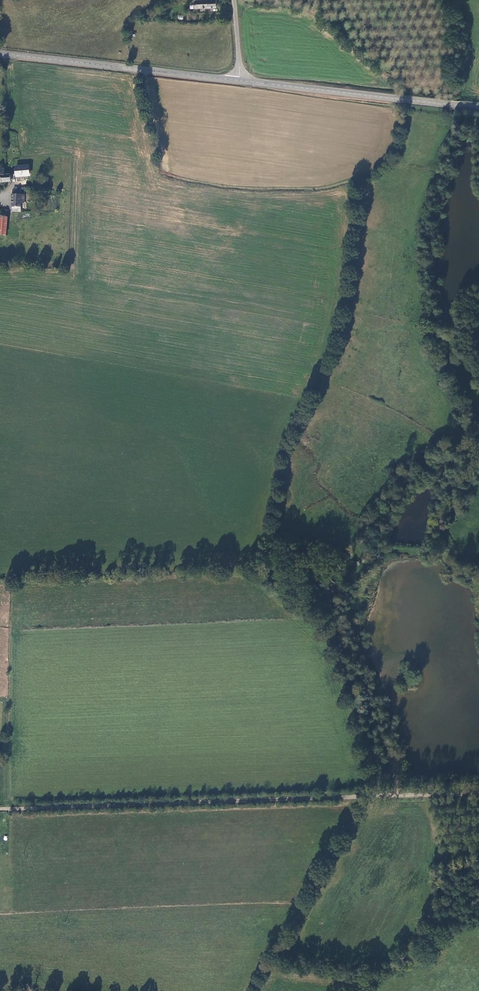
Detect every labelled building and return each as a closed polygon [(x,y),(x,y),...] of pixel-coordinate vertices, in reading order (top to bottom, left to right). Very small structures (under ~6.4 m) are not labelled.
[(217,8),(216,0),(195,0),(195,8),(217,8)] [(29,167),(27,167),(17,167),(17,176),(21,176),(21,182),(28,181),(29,167)] [(11,181),(11,174),(5,174),(5,168),(0,168),(0,182),(11,181)] [(22,202),(25,202),(25,193),(21,193),(14,193),(13,193),(13,211),(22,211),(22,202)] [(7,236),(9,217),(0,217),(0,235),(7,236)]
